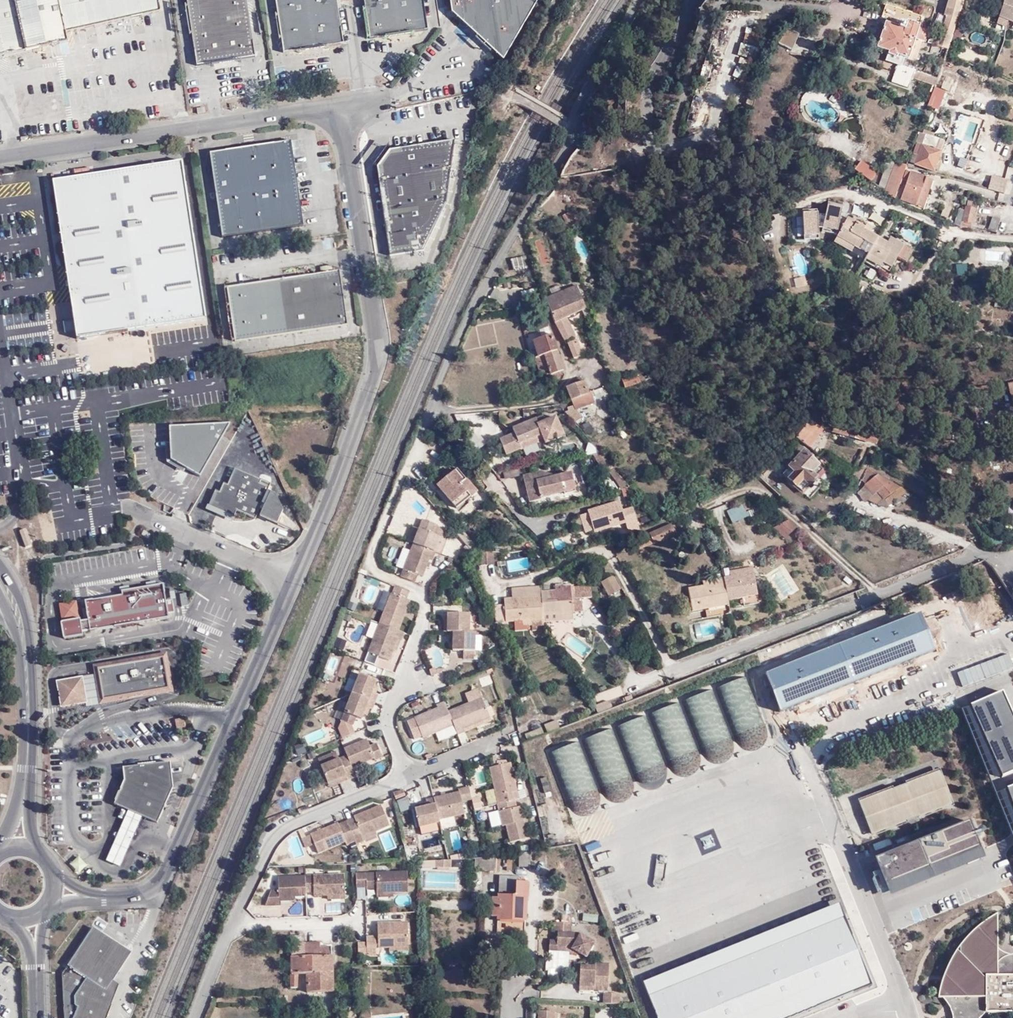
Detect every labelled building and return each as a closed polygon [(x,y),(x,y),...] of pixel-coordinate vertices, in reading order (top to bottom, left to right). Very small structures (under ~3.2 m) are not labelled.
[(26,50),(58,43),(67,41),(66,33),(161,11),(158,0),(0,0),(0,56),(26,50)] [(199,66),(257,58),(249,0),(189,0),(199,66)] [(340,0),(278,0),(286,53),(346,45),(340,0)] [(372,41),(430,32),(426,0),(367,0),(372,41)] [(451,13),(503,61),(538,0),(449,0),(451,13)] [(964,0),(948,0),(944,16),(947,17),(937,46),(932,44),(930,48),(940,52),(935,69),(941,71),(941,70),(946,56),(963,4),(964,0)] [(1003,6),(1007,8),(1006,10),(1012,13),(1012,0),(1005,0),(1003,6)] [(886,63),(897,67),(900,68),(904,58),(914,62),(921,42),(922,42),(926,33),(917,30),(922,17),(886,5),(882,17),(888,19),(878,48),(890,52),(886,63)] [(967,19),(961,17),(954,38),(960,40),(967,19)] [(799,34),(785,27),(778,43),(791,50),(799,34)] [(980,31),(978,31),(977,32),(976,33),(975,35),(975,36),(975,38),(975,39),(977,41),(978,42),(980,42),(981,41),(983,41),(984,40),(985,38),(985,36),(985,35),(984,33),(983,32),(981,31),(980,31)] [(753,34),(747,33),(742,52),(749,53),(753,34)] [(58,43),(26,50),(30,68),(62,62),(58,43)] [(900,68),(897,67),(896,71),(913,77),(914,73),(900,68)] [(941,70),(941,71),(938,79),(937,82),(943,84),(948,72),(941,70)] [(913,77),(896,71),(892,82),(909,88),(913,77)] [(937,82),(938,79),(920,73),(917,80),(935,86),(937,82)] [(935,87),(927,106),(937,109),(945,91),(935,87)] [(839,98),(833,94),(829,100),(835,104),(839,98)] [(711,99),(706,97),(700,111),(705,113),(711,99)] [(934,150),(938,139),(926,134),(924,139),(921,145),(917,143),(910,162),(932,171),(940,152),(939,152),(934,150)] [(222,238),(304,226),(292,139),(209,152),(222,238)] [(943,142),(938,139),(934,150),(939,152),(943,142)] [(376,167),(390,256),(423,251),(446,204),(455,140),(389,150),(376,167)] [(845,144),(841,150),(852,157),(856,151),(845,144)] [(888,159),(879,188),(895,199),(905,167),(905,165),(888,159)] [(189,161),(60,181),(85,340),(214,320),(189,161)] [(863,161),(856,171),(868,179),(873,183),(880,174),(863,161)] [(900,200),(916,205),(920,194),(921,195),(926,179),(926,178),(906,172),(902,183),(906,184),(900,200)] [(991,176),(987,190),(1003,194),(1007,181),(991,176)] [(920,194),(916,205),(923,208),(932,181),(926,179),(921,195),(920,194)] [(967,203),(961,228),(970,230),(975,204),(967,203)] [(942,215),(948,217),(952,206),(945,204),(942,215)] [(840,207),(827,224),(842,235),(840,240),(853,249),(849,254),(848,255),(856,260),(862,253),(868,258),(865,263),(872,267),(889,243),(881,237),(878,242),(872,238),(858,228),(851,222),(854,218),(840,207)] [(957,209),(954,225),(960,227),(964,211),(957,209)] [(569,229),(577,225),(570,212),(562,216),(569,229)] [(856,215),(854,218),(851,222),(858,228),(863,220),(856,215)] [(995,233),(999,220),(992,217),(988,230),(995,233)] [(816,225),(808,218),(802,225),(814,236),(818,232),(813,227),(816,225)] [(842,235),(827,224),(824,228),(839,239),(840,240),(842,235)] [(876,233),(872,238),(878,242),(881,237),(876,233)] [(840,240),(839,239),(836,243),(849,254),(853,249),(840,240)] [(862,253),(856,260),(862,265),(865,263),(868,258),(862,253)] [(525,257),(511,260),(513,271),(527,268),(525,257)] [(338,275),(228,289),(236,342),(346,327),(338,275)] [(577,287),(545,299),(556,322),(567,317),(568,319),(573,317),(572,314),(585,308),(579,294),(582,293),(581,289),(578,290),(577,287)] [(546,322),(542,311),(531,315),(535,326),(546,322)] [(546,322),(535,326),(536,331),(538,331),(548,328),(546,322)] [(502,324),(475,327),(477,346),(504,343),(502,324)] [(550,353),(556,351),(548,328),(538,331),(541,340),(534,343),(538,357),(544,355),(543,350),(549,348),(550,353)] [(574,359),(583,356),(578,344),(576,345),(575,341),(573,342),(568,330),(562,332),(566,344),(568,344),(574,359)] [(534,358),(539,374),(549,371),(550,375),(561,372),(563,371),(556,351),(550,353),(549,348),(543,350),(544,355),(538,357),(534,358)] [(127,361),(129,370),(139,369),(138,359),(127,361)] [(107,373),(118,372),(116,363),(106,364),(107,373)] [(539,374),(542,383),(552,380),(550,375),(549,371),(539,374)] [(550,375),(552,380),(563,377),(561,372),(550,375)] [(648,376),(646,372),(621,381),(622,382),(613,385),(614,389),(623,385),(625,388),(652,379),(651,375),(648,376)] [(577,411),(595,405),(591,394),(587,395),(583,382),(582,382),(580,379),(574,381),(571,382),(573,386),(567,388),(573,407),(567,410),(568,412),(565,413),(573,424),(574,424),(582,420),(577,411)] [(792,432),(808,414),(801,408),(786,428),(792,432)] [(571,426),(573,424),(565,413),(562,416),(571,426)] [(815,420),(808,414),(792,432),(801,439),(815,420)] [(520,425),(511,428),(513,433),(498,440),(504,455),(519,449),(520,449),(538,442),(537,441),(542,439),(544,443),(562,436),(553,417),(536,424),(534,419),(520,425)] [(874,446),(882,435),(830,417),(825,429),(874,446)] [(200,474),(231,422),(169,425),(170,458),(200,474)] [(588,422),(581,427),(586,434),(593,430),(588,422)] [(802,491),(820,470),(810,459),(813,456),(794,440),(771,465),(802,491)] [(851,476),(856,469),(839,456),(833,463),(851,476)] [(255,512),(273,519),(278,506),(271,490),(266,488),(260,500),(258,499),(267,479),(231,463),(223,480),(220,478),(216,488),(211,486),(204,501),(230,512),(233,506),(251,514),(256,503),(258,504),(255,512)] [(628,487),(608,464),(605,467),(621,490),(628,487)] [(455,509),(476,492),(456,469),(435,487),(455,509)] [(573,490),(569,473),(550,477),(549,474),(539,470),(520,475),(526,501),(573,490)] [(875,504),(900,486),(881,475),(859,490),(875,504)] [(734,507),(737,514),(753,507),(750,499),(743,502),(744,503),(734,507)] [(626,532),(636,529),(629,507),(619,510),(616,500),(585,510),(586,513),(577,515),(583,533),(592,530),(593,533),(623,523),(626,532)] [(731,517),(737,514),(734,507),(728,511),(731,517)] [(399,580),(413,586),(416,578),(423,580),(429,561),(432,562),(435,554),(426,550),(432,536),(437,523),(425,518),(423,522),(421,522),(399,580)] [(654,544),(680,530),(674,519),(650,531),(654,544)] [(788,540),(798,528),(790,520),(773,527),(788,540)] [(33,545),(26,526),(19,529),(26,547),(33,545)] [(466,553),(477,545),(466,530),(455,537),(466,553)] [(446,542),(432,536),(426,550),(435,554),(441,556),(446,542)] [(482,564),(495,563),(494,550),(481,551),(482,564)] [(725,600),(755,594),(749,565),(726,570),(726,575),(700,579),(701,583),(684,587),(688,611),(725,604),(725,600)] [(608,595),(622,587),(614,573),(601,580),(608,595)] [(121,588),(122,594),(86,599),(89,619),(79,621),(75,600),(59,602),(64,637),(81,634),(80,628),(167,615),(162,582),(121,588)] [(556,587),(543,588),(543,593),(545,617),(547,617),(547,620),(558,620),(558,613),(573,612),(573,610),(572,586),(570,586),(570,583),(556,584),(556,587)] [(543,588),(543,584),(512,586),(512,595),(543,593),(543,588)] [(388,662),(392,652),(395,644),(399,645),(403,634),(398,631),(410,600),(406,599),(409,592),(393,586),(366,653),(388,662)] [(581,586),(572,586),(573,610),(582,609),(581,586)] [(543,593),(512,595),(503,595),(503,603),(496,603),(497,620),(526,619),(545,617),(543,593)] [(883,608),(858,616),(818,630),(822,640),(886,618),(883,608)] [(446,632),(468,632),(468,614),(445,614),(444,621),(441,621),(441,632),(446,632)] [(474,632),(468,632),(446,632),(446,643),(450,644),(451,651),(462,651),(473,651),(474,632)] [(338,637),(335,646),(345,648),(347,639),(338,637)] [(462,660),(474,660),(473,651),(462,651),(462,660)] [(82,675),(56,679),(60,707),(87,703),(88,705),(99,704),(173,691),(167,652),(92,664),(94,673),(82,675)] [(691,723),(705,718),(724,711),(743,704),(761,697),(766,695),(755,664),(537,746),(546,773),(550,772),(574,764),(589,759),(611,752),(626,747),(654,736),(662,733),(691,723)] [(379,678),(360,671),(348,702),(341,699),(335,716),(354,723),(356,716),(363,718),(365,713),(368,706),(371,707),(373,708),(380,692),(377,691),(374,690),(377,684),(379,678)] [(1012,767),(1012,699),(1009,687),(966,702),(971,716),(972,716),(1012,834),(1012,782),(1006,784),(1001,772),(1012,767)] [(465,695),(468,702),(482,697),(479,689),(465,695)] [(913,721),(959,704),(955,694),(910,711),(913,721)] [(490,720),(482,697),(468,702),(448,710),(444,701),(436,704),(437,709),(413,717),(422,739),(454,727),(457,736),(466,733),(465,730),(490,720)] [(761,697),(743,704),(747,714),(764,707),(761,697)] [(595,713),(607,709),(604,702),(592,706),(595,713)] [(724,711),(705,718),(709,727),(727,721),(724,711)] [(179,732),(188,730),(186,716),(176,717),(179,732)] [(549,731),(556,729),(551,718),(545,720),(549,731)] [(696,736),(691,723),(662,733),(667,746),(696,736)] [(525,731),(528,739),(544,733),(541,725),(525,731)] [(658,750),(654,736),(626,747),(630,760),(658,750)] [(346,775),(349,780),(357,777),(353,767),(375,759),(376,761),(383,758),(376,741),(369,744),(367,738),(343,747),(346,754),(339,757),(320,765),(327,783),(346,775)] [(304,742),(296,744),(299,754),(307,752),(304,742)] [(317,758),(320,765),(339,757),(336,751),(317,758)] [(618,775),(611,752),(589,759),(598,783),(618,775)] [(115,803),(129,810),(144,817),(158,823),(174,786),(172,760),(124,764),(125,778),(115,803)] [(514,791),(507,762),(484,767),(497,826),(501,825),(505,843),(526,838),(518,805),(512,806),(509,792),(514,791)] [(574,764),(550,772),(559,797),(583,788),(574,764)] [(872,833),(954,801),(942,768),(859,800),(872,833)] [(329,788),(349,780),(346,775),(327,783),(329,788)] [(468,799),(465,785),(453,787),(453,790),(420,798),(420,801),(421,804),(414,806),(409,807),(413,828),(435,824),(435,820),(460,814),(457,801),(468,799)] [(402,797),(400,793),(399,788),(388,792),(391,802),(402,797)] [(306,834),(310,845),(314,854),(341,842),(343,846),(351,842),(353,846),(360,842),(359,840),(373,835),(372,831),(386,825),(376,803),(348,815),(349,818),(335,824),(334,822),(306,834)] [(144,817),(129,810),(107,860),(122,867),(144,817)] [(892,888),(987,855),(974,817),(878,850),(892,888)] [(302,848),(310,845),(306,834),(298,838),(302,848)] [(889,837),(872,843),(875,850),(892,843),(889,837)] [(530,869),(529,851),(517,852),(518,869),(530,869)] [(654,882),(663,883),(669,855),(659,853),(654,882)] [(80,873),(90,864),(80,854),(70,863),(80,873)] [(449,858),(416,861),(416,869),(450,869),(449,858)] [(499,872),(500,858),(475,858),(475,869),(479,869),(479,872),(499,872)] [(378,892),(396,892),(410,892),(410,870),(367,870),(367,889),(378,889),(378,892)] [(325,895),(342,894),(342,873),(275,873),(276,888),(268,888),(263,905),(276,905),(276,900),(276,896),(292,896),(304,896),(304,892),(311,892),(311,895),(325,895)] [(515,876),(499,875),(499,894),(522,895),(522,882),(515,882),(515,876)] [(521,921),(522,895),(499,894),(499,899),(498,915),(498,933),(508,933),(508,921),(521,921)] [(874,987),(845,904),(644,974),(659,1017),(785,1017),(874,987)] [(999,911),(989,917),(976,927),(962,942),(952,956),(945,971),(937,996),(944,996),(953,1011),(953,1017),(979,1017),(986,1011),(1012,1011),(1012,953),(1009,952),(999,946),(999,911)] [(410,920),(379,920),(379,947),(391,947),(391,952),(410,951),(410,920)] [(571,931),(572,922),(553,921),(552,938),(548,938),(548,951),(560,951),(560,948),(568,948),(577,951),(577,953),(585,957),(595,940),(576,931),(571,931)] [(93,928),(62,976),(64,1017),(106,1017),(119,985),(112,981),(131,953),(101,934),(93,928)] [(360,952),(378,952),(378,935),(369,934),(368,940),(360,940),(360,952)] [(323,941),(300,942),(287,942),(286,976),(289,976),(288,988),(296,988),(296,975),(304,975),(305,993),(329,993),(330,947),(323,947),(323,941)] [(418,955),(419,967),(427,967),(427,955),(418,955)] [(595,986),(595,990),(607,990),(608,961),(593,961),(593,963),(579,963),(578,986),(595,986)] [(601,1003),(618,1003),(618,993),(602,992),(601,1003)] [(550,1009),(533,1009),(533,1017),(550,1017),(550,1009)]
